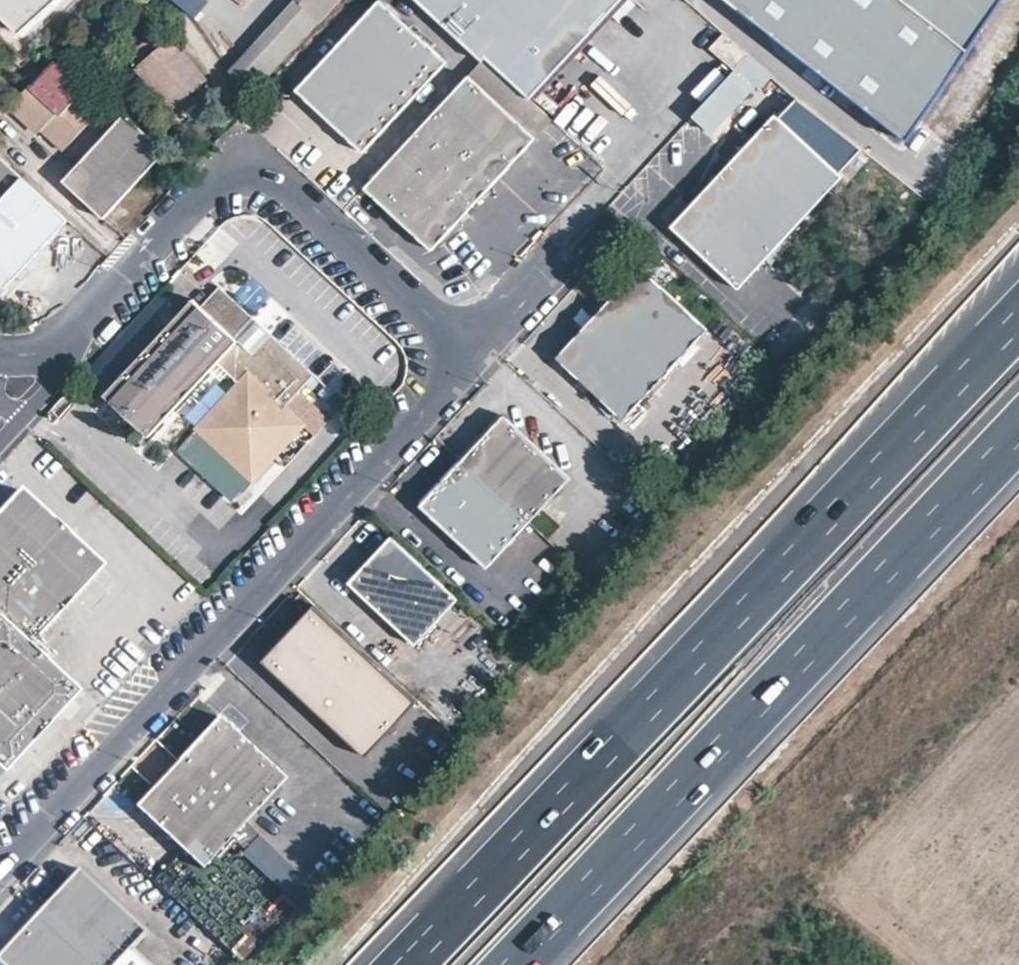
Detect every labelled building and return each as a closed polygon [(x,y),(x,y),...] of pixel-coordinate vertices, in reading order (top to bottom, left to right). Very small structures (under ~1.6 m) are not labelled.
[(20,33),(58,0),(0,0),(0,14),(20,33)] [(336,0),(290,0),(228,67),(253,90),(336,0)] [(479,60),(482,56),(525,94),(612,0),(412,0),(479,60)] [(892,126),(990,0),(730,0),(892,126)] [(382,2),(301,90),(367,151),(449,62),(382,2)] [(169,38),(158,25),(121,57),(133,70),(169,38)] [(716,141),(769,77),(707,27),(678,62),(709,86),(723,69),(729,74),(691,120),(716,141)] [(169,38),(133,70),(171,111),(204,80),(169,38)] [(62,156),(96,117),(79,100),(75,104),(61,89),(68,81),(51,68),(30,92),(27,89),(12,107),(62,156)] [(466,73),(362,186),(434,250),(536,137),(466,73)] [(861,146),(798,92),(778,114),(774,110),(672,223),(742,285),(844,172),(839,168),(861,146)] [(101,221),(164,149),(126,113),(62,184),(101,221)] [(18,178),(0,161),(0,198),(18,178)] [(2,297),(10,295),(15,291),(15,286),(14,284),(10,282),(31,257),(64,220),(18,178),(0,198),(0,295),(2,297)] [(707,327),(638,265),(554,357),(623,420),(707,327)] [(234,339),(252,319),(217,288),(198,312),(189,303),(101,401),(144,444),(212,366),(233,387),(184,443),(239,493),(304,423),(285,405),(311,374),(268,335),(251,356),(234,339)] [(251,356),(268,335),(252,319),(234,339),(251,356)] [(572,482),(503,418),(462,462),(532,525),(572,482)] [(532,525),(462,462),(419,509),(487,573),(532,525)] [(25,650),(101,567),(17,491),(0,510),(0,778),(1,778),(76,696),(25,650)] [(354,584),(420,644),(461,600),(395,538),(354,584)] [(184,566),(204,582),(222,560),(202,543),(184,566)] [(419,700),(317,606),(267,661),(369,754),(419,700)] [(285,778),(218,715),(176,761),(245,823),(285,778)] [(245,823),(176,761),(134,807),(204,867),(245,823)] [(261,837),(249,849),(282,885),(295,873),(261,837)] [(92,964),(115,964),(146,931),(79,868),(37,914),(92,964)] [(4,964),(92,964),(37,914),(0,953),(0,961),(4,964)]
